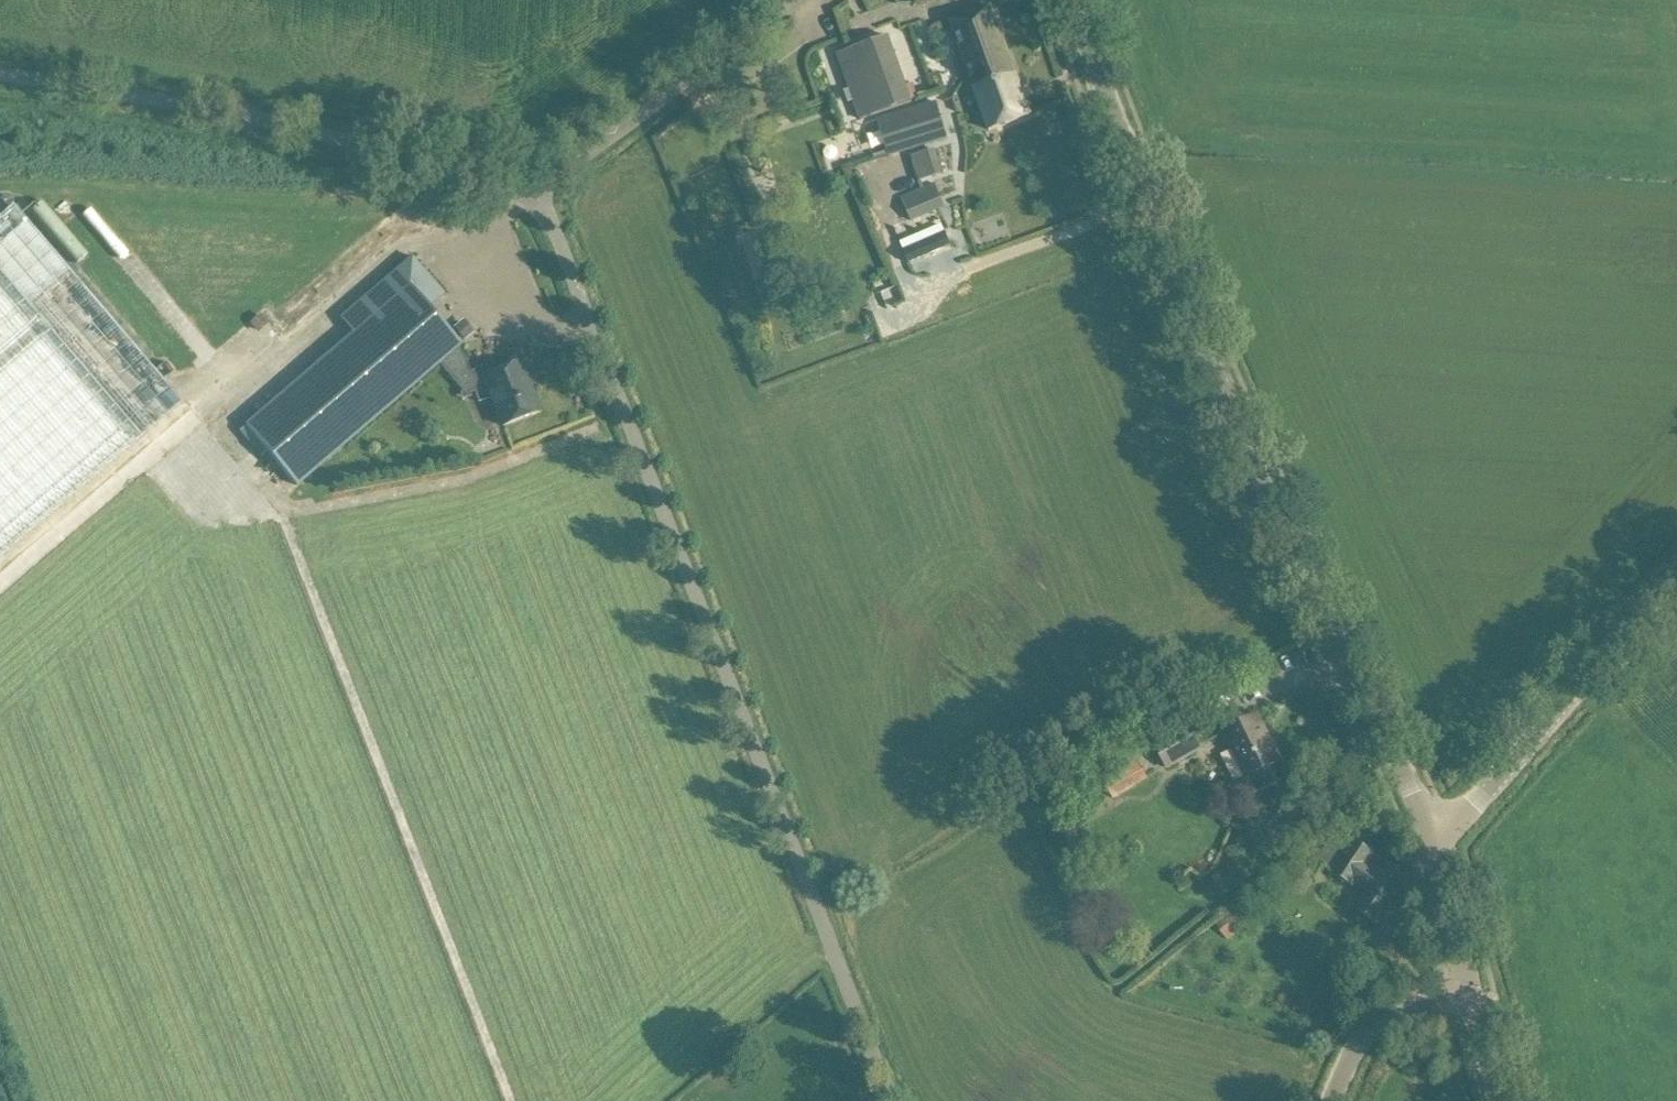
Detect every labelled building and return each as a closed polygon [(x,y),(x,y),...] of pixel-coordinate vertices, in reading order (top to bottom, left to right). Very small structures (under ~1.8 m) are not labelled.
[(991,6),(970,14),(951,21),(989,130),(1031,115),(991,6)] [(889,35),(837,53),(861,119),(913,100),(889,35)] [(879,118),(877,118),(889,155),(891,155),(912,148),(947,137),(936,101),(900,111),(879,118)] [(933,148),(910,155),(919,180),(941,173),(933,148)] [(945,207),(935,182),(900,197),(911,222),(945,207)] [(182,402),(13,206),(0,217),(0,559),(182,402)] [(918,244),(904,250),(910,263),(952,246),(945,229),(942,224),(915,236),(918,244)] [(354,333),(246,426),(260,442),(297,486),(440,363),(462,390),(464,395),(475,391),(479,402),(491,397),(502,426),(520,419),(540,411),(532,390),(529,391),(517,362),(484,375),(481,368),(471,372),(467,362),(468,361),(458,348),(462,345),(431,309),(445,296),(412,258),(341,319),(354,333)] [(259,312),(249,321),(257,330),(267,321),(259,312)] [(465,321),(455,330),(465,342),(476,334),(465,321)] [(1258,715),(1238,725),(1226,731),(1249,776),(1280,760),(1258,715)] [(1193,722),(1174,733),(1156,744),(1169,766),(1187,756),(1206,745),(1193,722)] [(1135,756),(1101,776),(1113,798),(1148,778),(1135,756)] [(1309,819),(1298,825),(1304,836),(1315,830),(1309,819)] [(1298,869),(1306,874),(1317,882),(1326,869),(1352,886),(1355,882),(1368,891),(1356,910),(1377,924),(1409,876),(1388,861),(1380,872),(1368,863),(1375,852),(1355,838),(1348,847),(1335,839),(1319,864),(1306,856),(1298,869)]
